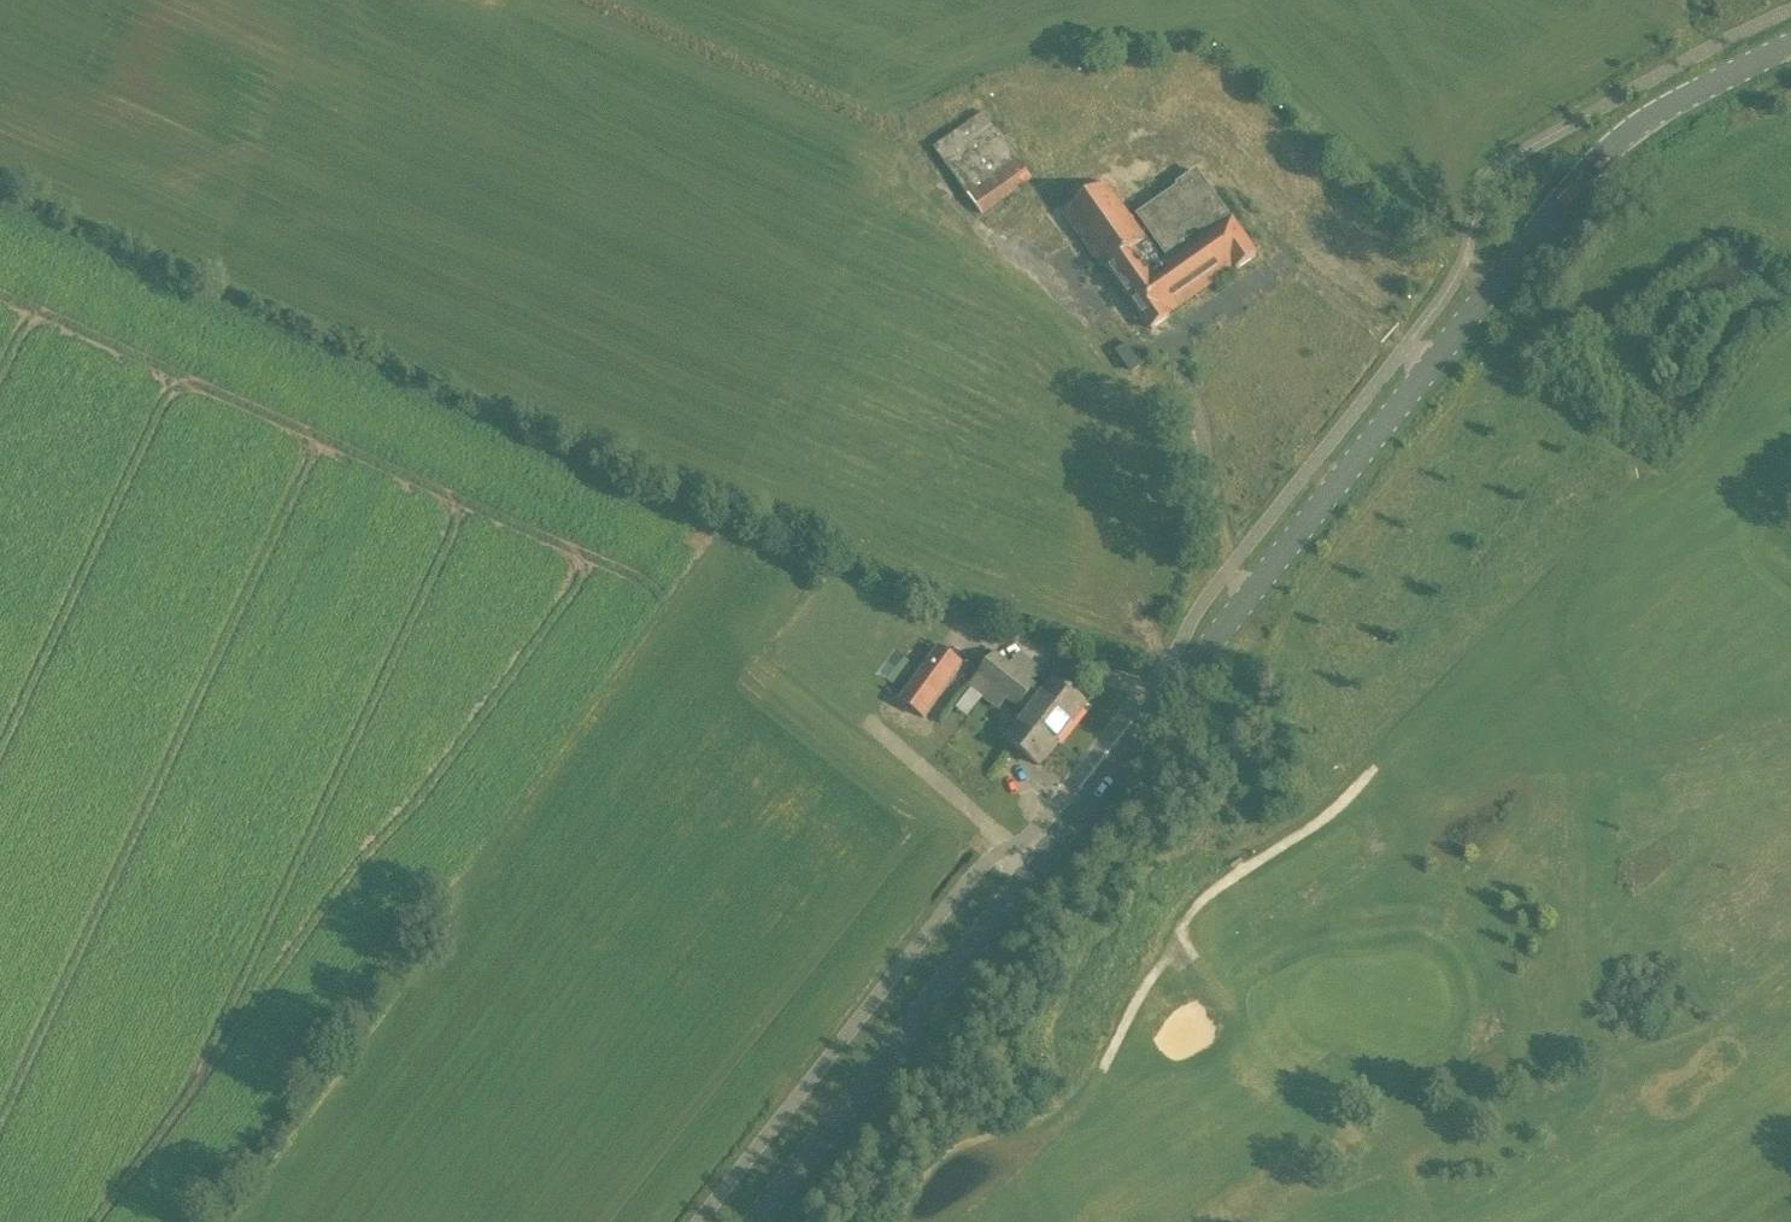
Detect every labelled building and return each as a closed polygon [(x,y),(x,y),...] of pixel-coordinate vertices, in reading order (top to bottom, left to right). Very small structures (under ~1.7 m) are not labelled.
[(934,148),(967,196),(976,206),(981,216),(1033,180),(985,114),(934,148)] [(1106,186),(1064,215),(1104,272),(1109,268),(1152,330),(1170,317),(1164,308),(1230,262),(1236,272),(1255,258),(1196,173),(1178,186),(1179,189),(1131,222),(1106,186)] [(1130,342),(1116,352),(1131,374),(1146,363),(1130,342)] [(901,700),(923,717),(961,666),(939,650),(901,700)] [(1028,716),(1026,718),(1057,743),(1085,707),(1054,682),(1046,693),(996,653),(978,676),(1007,699),(1028,716)] [(998,711),(1007,699),(978,676),(969,687),(998,711)] [(1057,743),(1026,718),(1008,741),(1038,765),(1057,743)]
